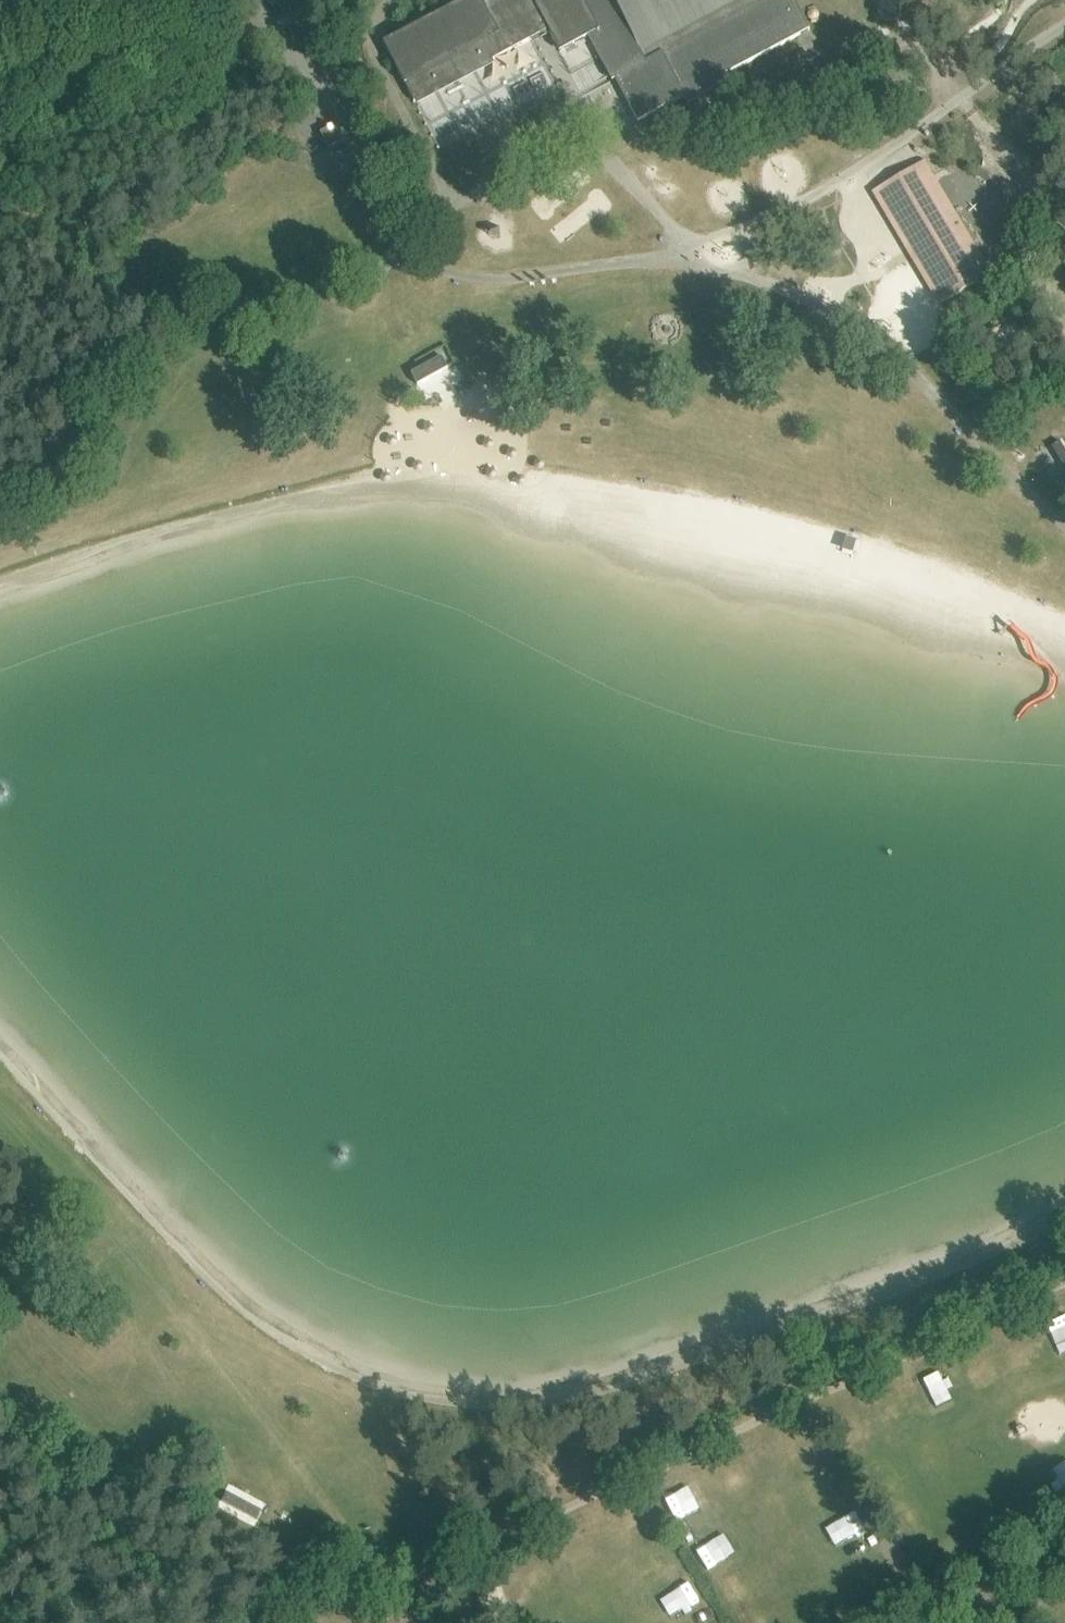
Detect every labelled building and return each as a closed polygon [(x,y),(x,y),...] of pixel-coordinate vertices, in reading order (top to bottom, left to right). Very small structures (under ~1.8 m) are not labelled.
[(383,42),(416,105),(494,64),(492,60),(534,38),(536,42),(550,34),(558,50),(588,35),(612,80),(616,77),(638,120),(684,96),(688,104),(725,84),(721,77),(810,30),(794,0),(463,0),(383,42)] [(873,192),(940,304),(992,272),(926,160),(873,192)] [(442,356),(411,373),(418,384),(448,368),(442,356)] [(1064,467),(1064,444),(1054,433),(1043,444),(1064,467)] [(1061,1342),(1064,1340),(1064,1316),(1054,1320),(1061,1342)] [(939,1377),(920,1385),(933,1415),(951,1408),(939,1377)] [(678,1523),(702,1509),(689,1487),(665,1501),(678,1523)] [(853,1508),(826,1522),(836,1541),(863,1527),(853,1508)] [(716,1538),(696,1550),(708,1570),(728,1558),(716,1538)] [(690,1622),(691,1622),(709,1613),(698,1593),(679,1604),(690,1622)]
